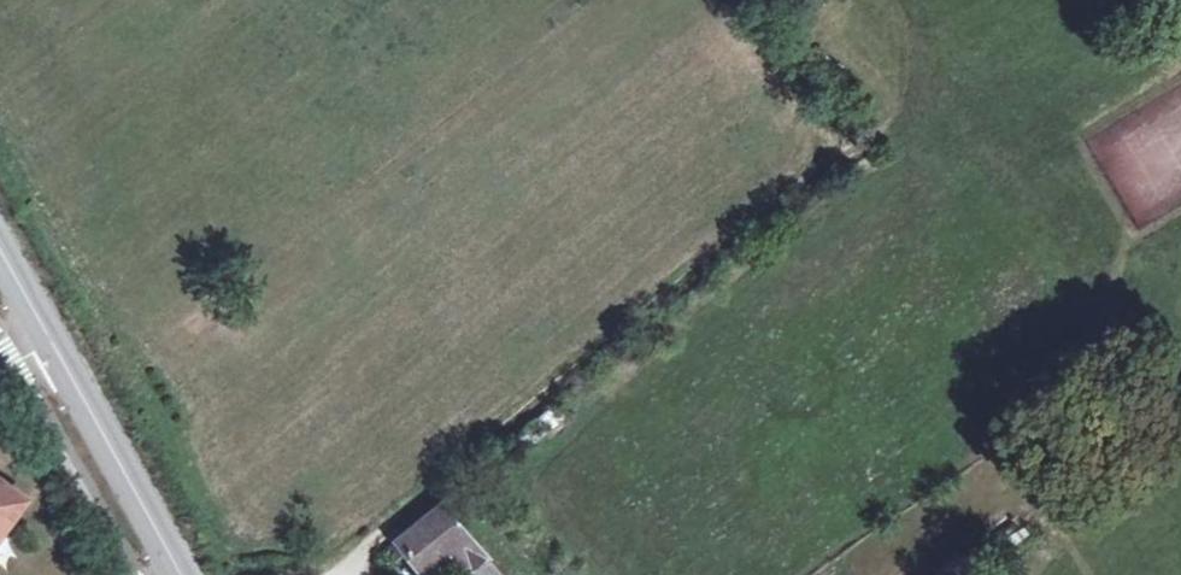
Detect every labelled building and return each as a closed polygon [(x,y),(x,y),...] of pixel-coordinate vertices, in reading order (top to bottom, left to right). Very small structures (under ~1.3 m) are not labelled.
[(7,524),(24,498),(0,481),(0,523),(2,520),(7,524)] [(396,540),(403,549),(418,569),(447,546),(455,556),(450,559),(463,574),(466,572),(469,574),(499,574),(440,503),(396,540)] [(403,549),(396,540),(384,549),(392,559),(403,549)]
